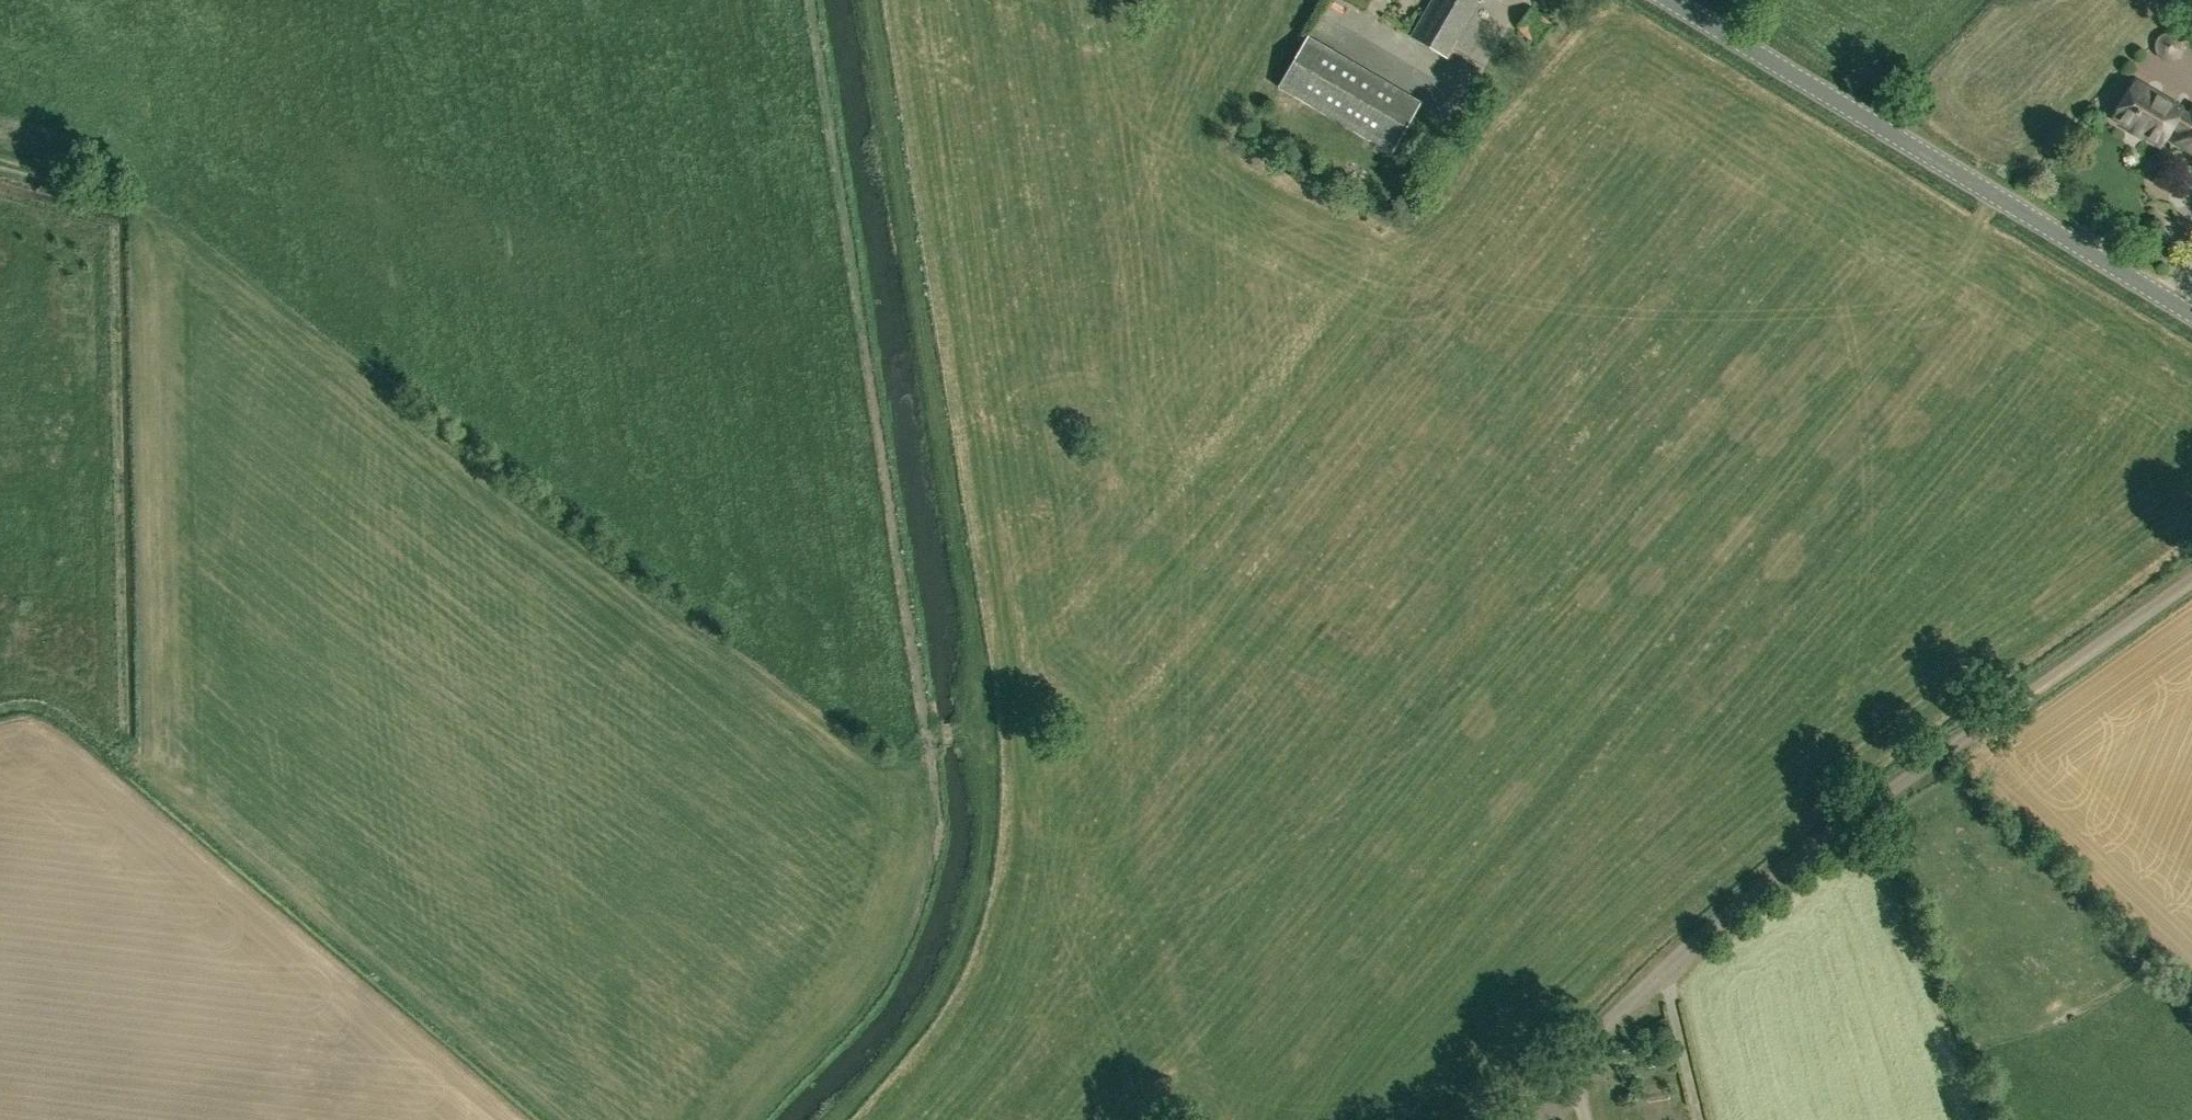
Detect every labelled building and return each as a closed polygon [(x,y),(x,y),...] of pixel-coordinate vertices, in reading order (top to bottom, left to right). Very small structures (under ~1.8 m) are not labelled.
[(1412,35),(1448,56),(1480,1),(1481,0),(1432,0),(1412,35)] [(1392,152),(1421,101),(1308,36),(1279,86),(1392,152)] [(2180,110),(2181,109),(2135,81),(2122,101),(2118,103),(2114,109),(2115,114),(2113,117),(2159,144),(2171,125),(2180,130),(2174,141),(2191,152),(2191,111),(2189,116),(2180,110)]
